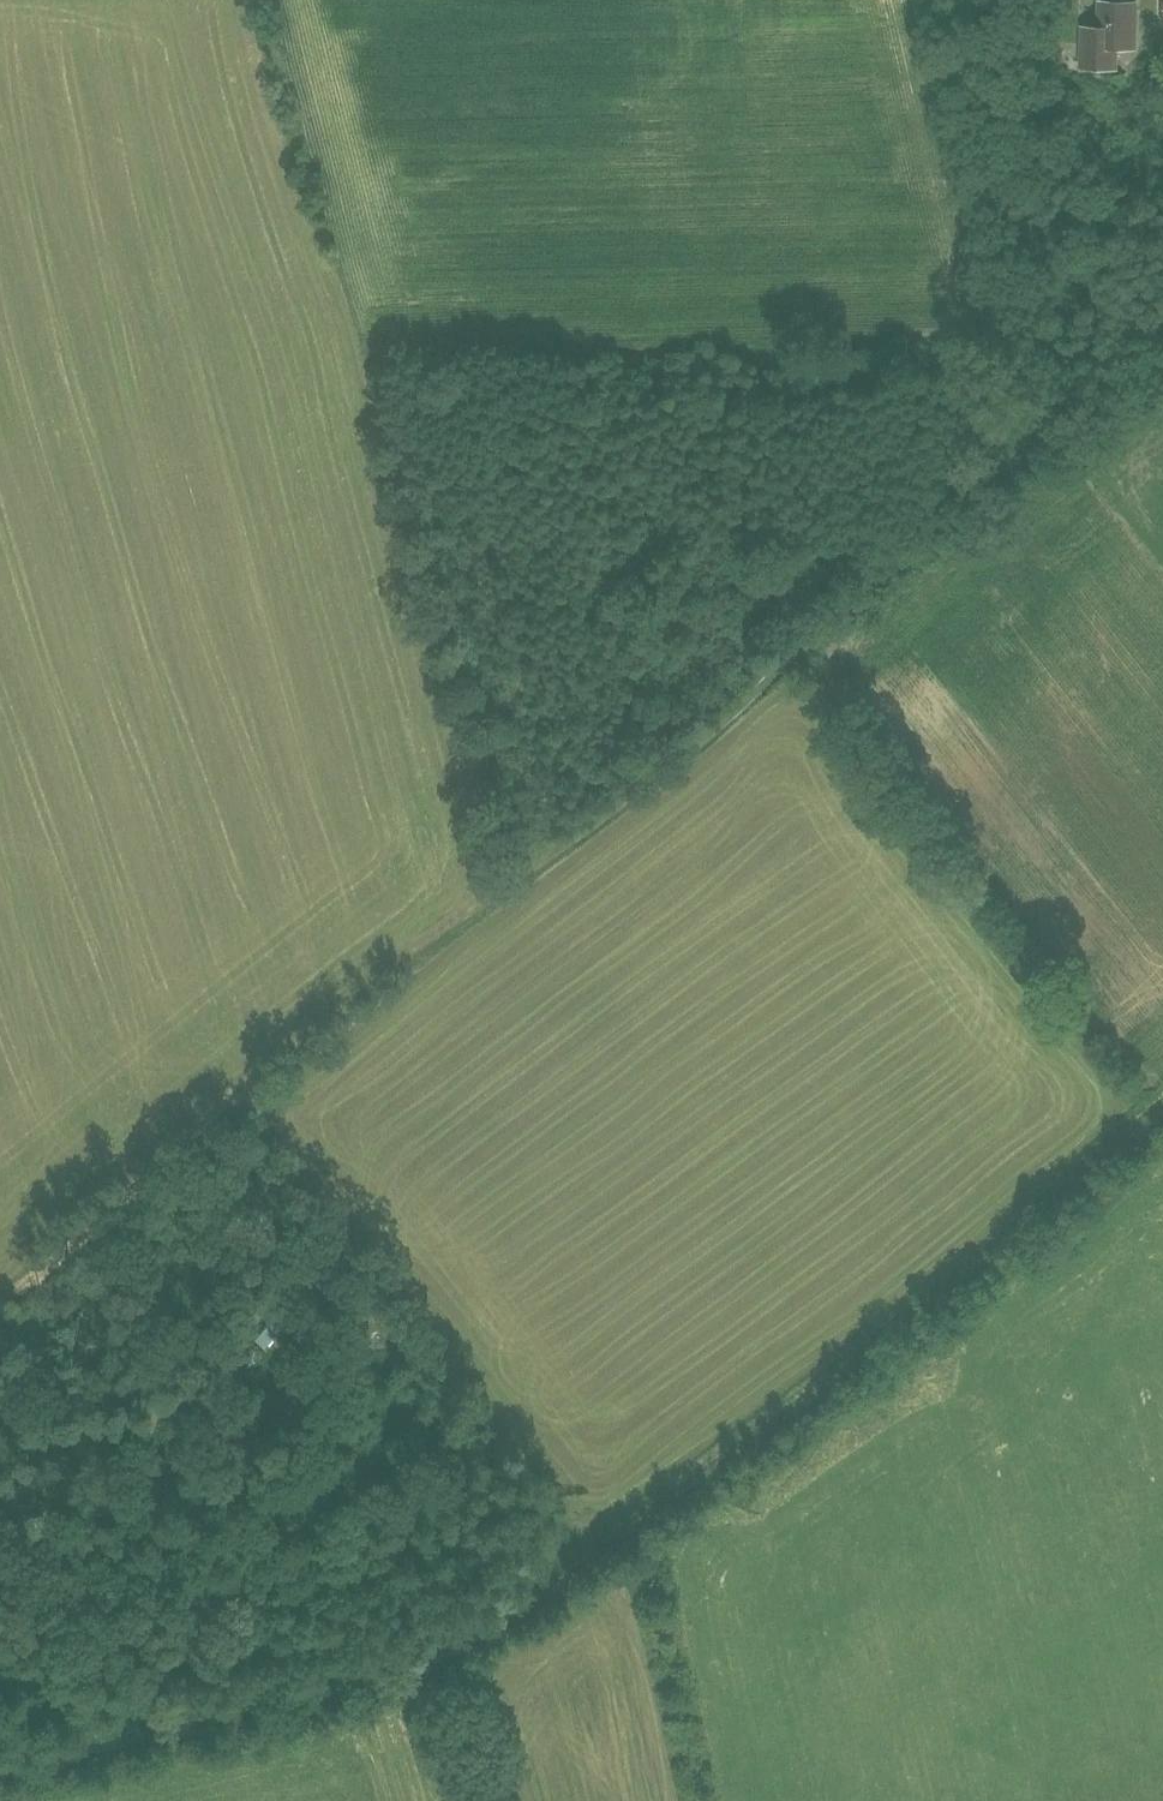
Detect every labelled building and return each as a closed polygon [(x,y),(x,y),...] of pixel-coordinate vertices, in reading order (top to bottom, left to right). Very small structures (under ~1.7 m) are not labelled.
[(1083,35),(1082,67),(1116,68),(1116,47),(1135,48),(1136,3),(1101,2),(1099,36),(1083,35)]
